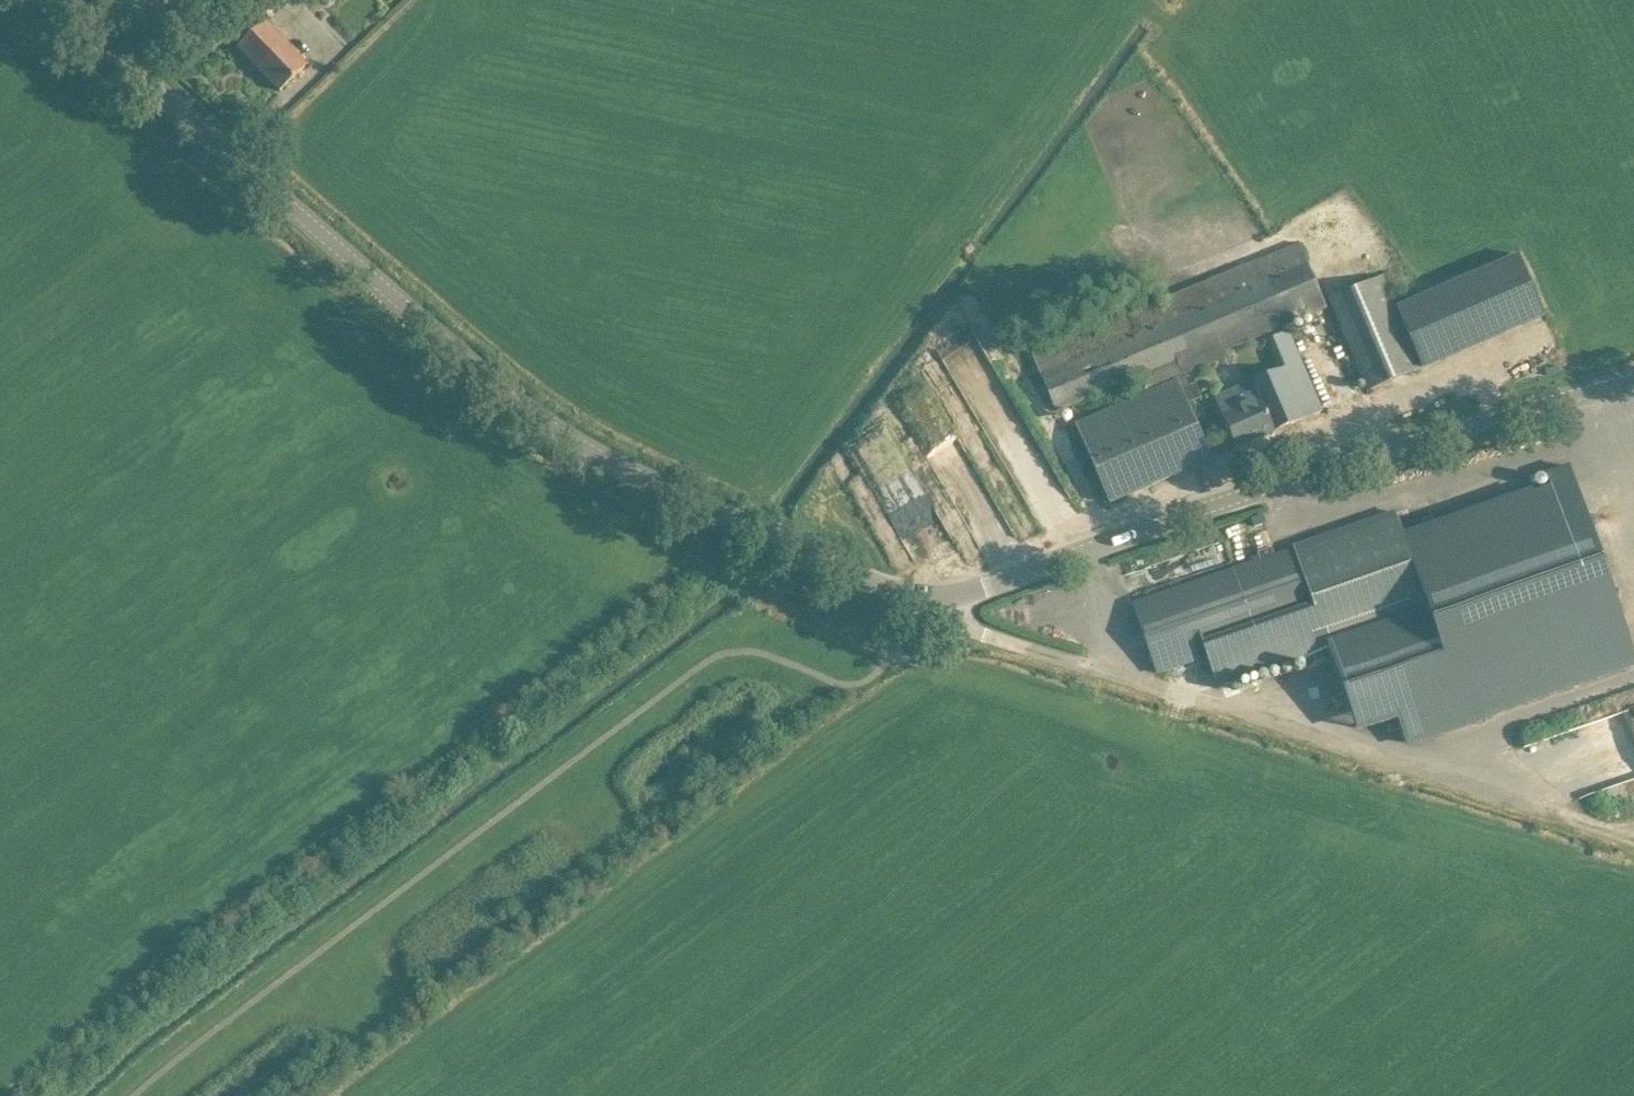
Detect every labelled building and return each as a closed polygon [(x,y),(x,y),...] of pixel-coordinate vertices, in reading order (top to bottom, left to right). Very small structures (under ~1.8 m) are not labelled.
[(269,18),(287,0),(252,0),(269,18)] [(237,47),(280,91),(308,64),(267,19),(237,47)] [(1052,346),(1032,355),(1056,411),(1135,378),(1141,392),(1175,378),(1177,382),(1077,425),(1110,503),(1212,459),(1181,389),(1190,385),(1185,374),(1225,357),(1222,350),(1324,308),(1296,240),(1052,346)] [(1428,293),(1426,294),(1453,354),(1544,314),(1518,254),(1428,293)] [(1383,275),(1328,300),(1368,392),(1453,354),(1426,294),(1397,307),(1383,275)] [(1237,448),(1322,411),(1287,331),(1267,340),(1280,370),(1216,397),(1237,448)] [(1132,604),(1156,673),(1189,662),(1206,656),(1218,687),(1329,647),(1356,728),(1396,714),(1406,743),(1633,665),(1633,659),(1569,469),(1546,477),(1550,488),(1403,538),(1395,513),(1295,548),(1273,555),(1271,547),(1257,552),(1260,560),(1165,592),(1132,604)]
